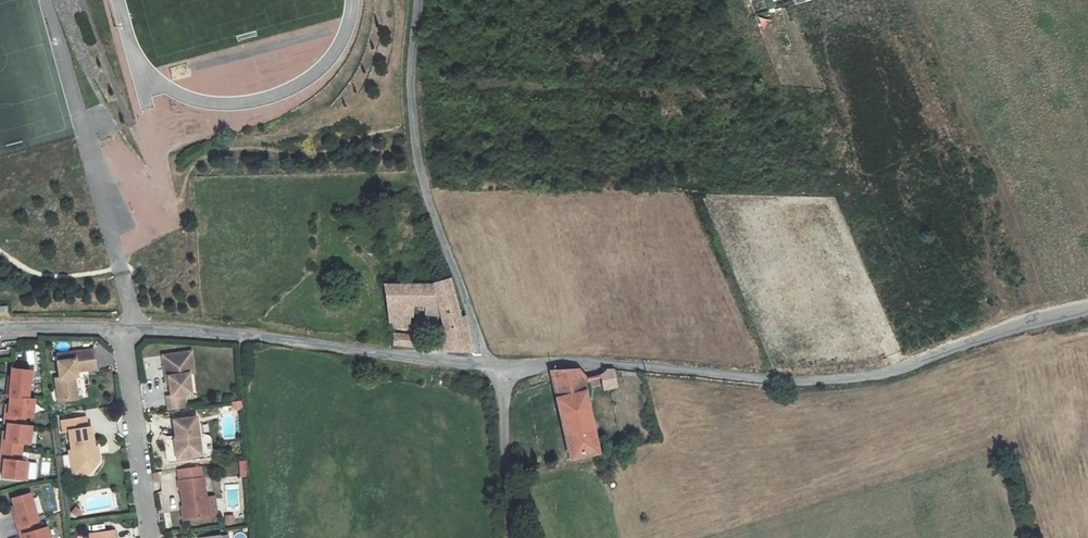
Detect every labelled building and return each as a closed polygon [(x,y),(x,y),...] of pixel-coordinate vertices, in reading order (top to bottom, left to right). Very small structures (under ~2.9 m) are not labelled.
[(373,249),(362,250),(363,263),(374,262),(373,249)] [(407,303),(424,302),(438,302),(441,311),(446,329),(442,346),(471,348),(465,315),(460,316),(450,277),(435,281),(384,283),(389,321),(393,321),(394,326),(405,326),(405,321),(407,321),(407,303)] [(438,302),(424,302),(424,309),(441,311),(438,302)] [(393,344),(412,345),(412,333),(393,333),(393,344)] [(69,362),(58,364),(60,380),(55,381),(58,404),(77,402),(74,381),(78,380),(77,374),(96,371),(93,351),(68,355),(69,362)] [(69,362),(68,355),(57,356),(58,364),(69,362)] [(189,377),(191,376),(197,375),(194,355),(186,357),(189,377)] [(189,377),(186,357),(164,359),(167,381),(171,381),(173,401),(167,401),(168,411),(187,409),(186,398),(194,398),(191,376),(189,377)] [(570,459),(600,454),(585,381),(587,378),(579,369),(551,371),(570,459)] [(614,371),(608,370),(601,375),(605,390),(618,387),(614,371)] [(29,402),(32,374),(14,372),(13,380),(12,390),(10,390),(9,400),(12,400),(29,402)] [(29,402),(12,400),(11,408),(10,417),(7,417),(6,426),(9,426),(26,428),(26,420),(34,420),(35,403),(29,402)] [(197,453),(202,452),(199,422),(176,424),(178,442),(180,442),(181,448),(176,449),(178,461),(198,460),(197,453)] [(31,447),(32,429),(26,428),(9,426),(8,435),(7,444),(4,443),(3,453),(23,455),(24,446),(31,447)] [(90,477),(101,463),(94,458),(93,450),(96,449),(93,429),(70,433),(73,453),(69,453),(72,474),(86,473),(90,477)] [(94,458),(101,463),(100,452),(96,449),(93,450),(94,458)] [(23,455),(3,453),(2,462),(5,462),(4,471),(3,479),(27,482),(29,465),(22,464),(23,455)] [(245,461),(238,462),(240,476),(247,475),(245,461)] [(203,470),(179,472),(181,486),(204,483),(203,470)] [(190,522),(210,520),(208,502),(205,482),(204,483),(181,486),(179,486),(180,493),(182,493),(185,511),(188,511),(190,522)] [(39,522),(31,495),(13,501),(15,508),(18,518),(16,519),(18,528),(38,523),(39,522)] [(216,500),(208,502),(210,520),(218,518),(216,500)] [(164,514),(167,530),(173,529),(170,513),(164,514)] [(225,526),(235,524),(233,515),(223,516),(225,526)] [(18,528),(21,537),(24,536),(25,537),(50,537),(47,529),(40,531),(38,523),(18,528)]
